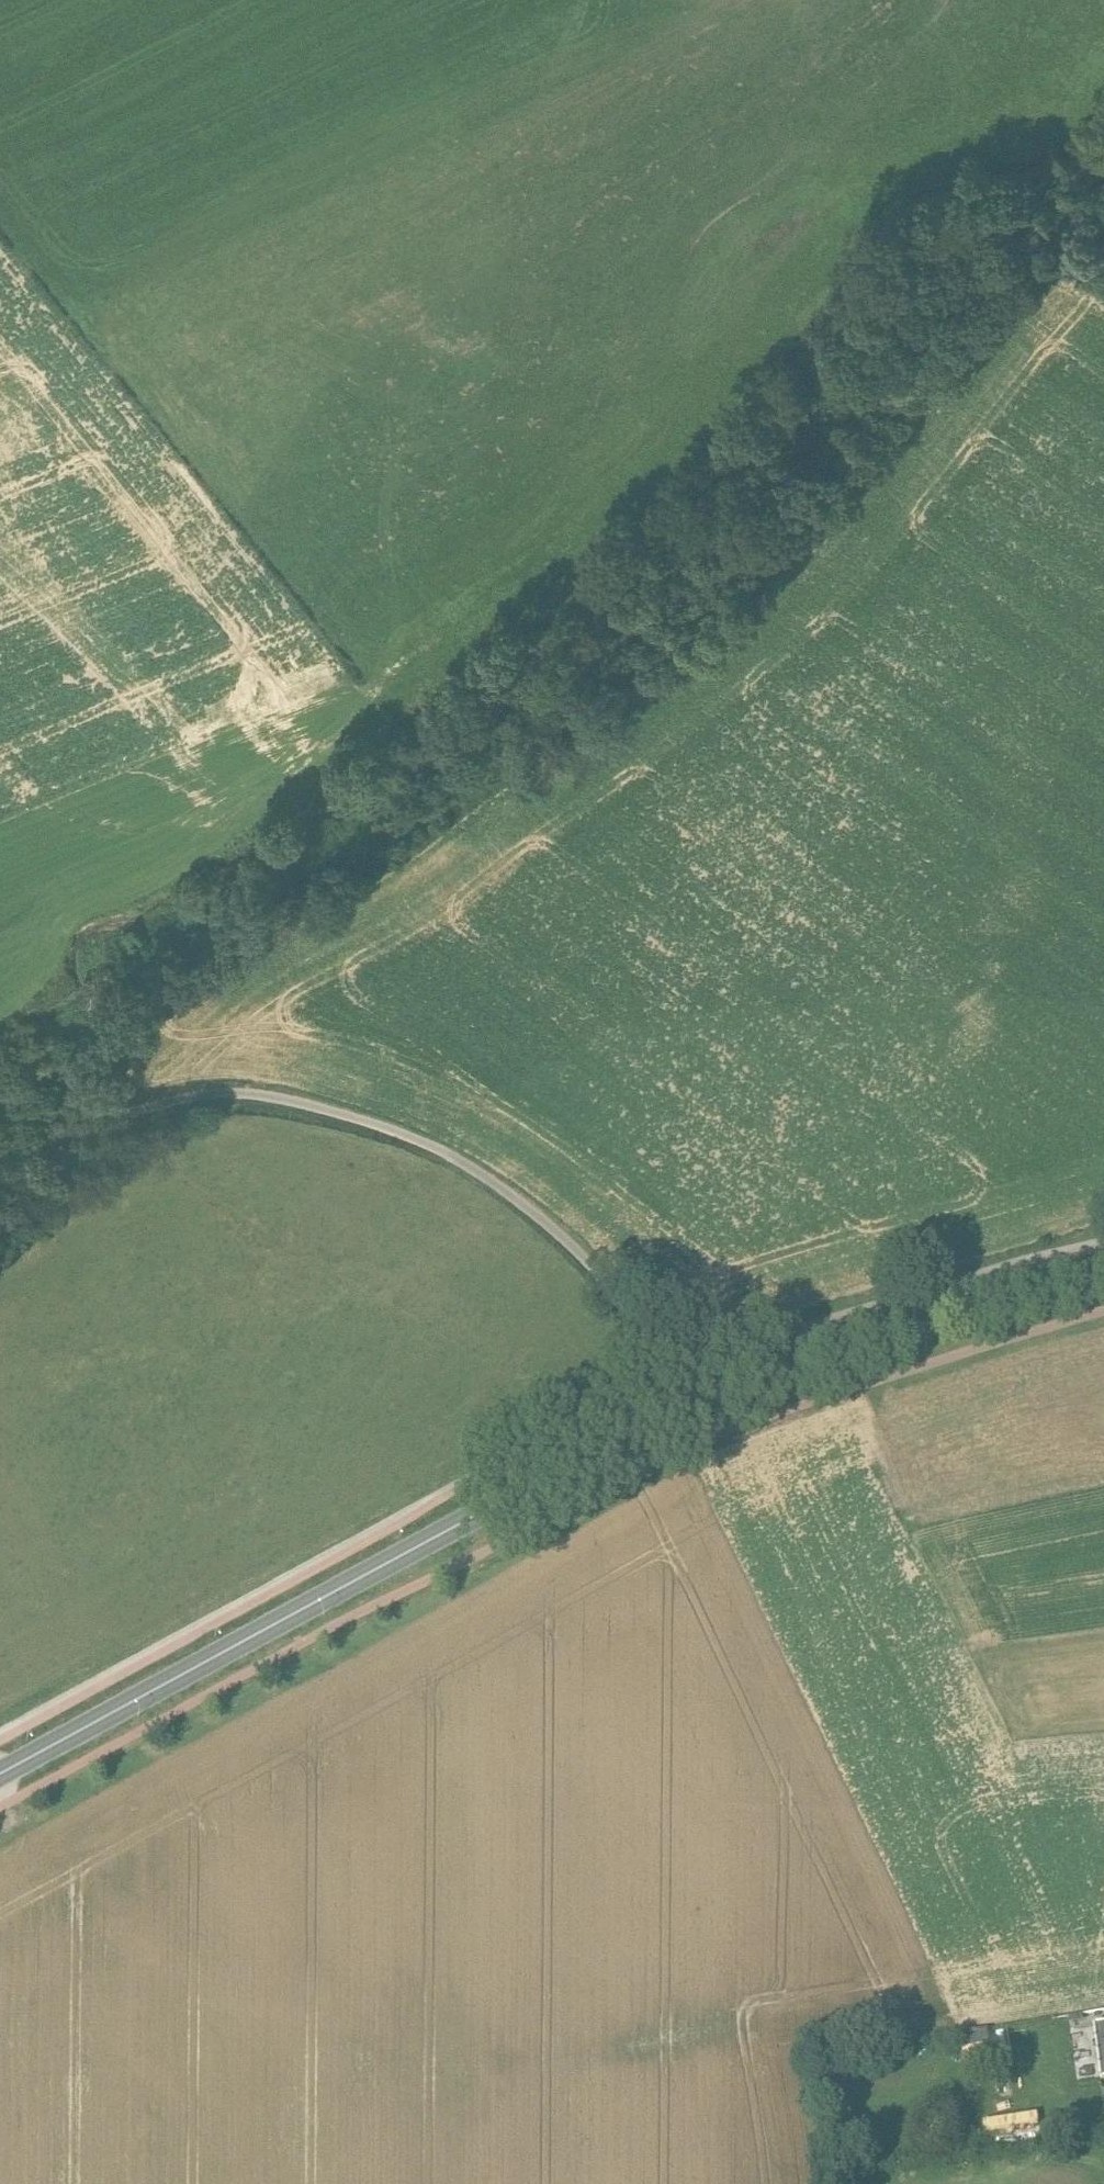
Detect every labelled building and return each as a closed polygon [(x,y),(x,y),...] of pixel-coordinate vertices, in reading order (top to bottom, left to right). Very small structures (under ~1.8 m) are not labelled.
[(1094,2025),(1101,2080),(1103,2080),(1103,2024),(1094,2025)] [(958,2033),(961,2048),(990,2044),(989,2029),(958,2033)]
